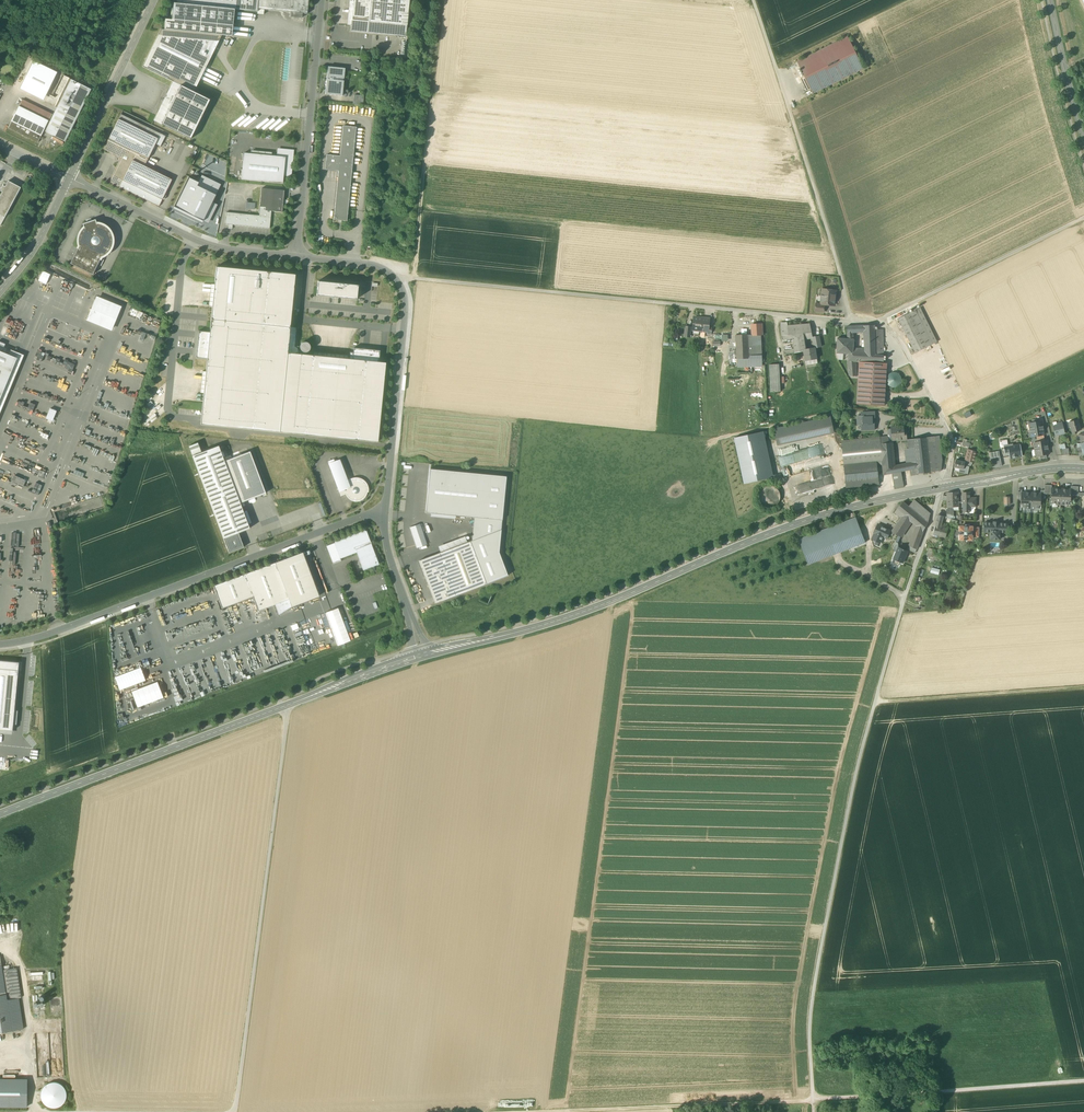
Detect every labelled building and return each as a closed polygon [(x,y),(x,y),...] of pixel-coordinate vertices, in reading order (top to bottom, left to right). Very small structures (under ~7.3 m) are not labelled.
[(235,10),(235,0),(177,0),(176,3),(173,3),(172,20),(233,26),(235,10)] [(257,12),(258,0),(235,0),(235,10),(257,12)] [(257,12),(258,9),(307,14),(309,0),(258,0),(257,12)] [(407,26),(352,20),(354,0),(352,0),(350,26),(351,26),(351,31),(406,37),(407,26)] [(409,0),(354,0),(352,20),(407,26),(409,0)] [(232,37),(233,26),(172,20),(165,19),(164,30),(222,36),(232,37)] [(222,36),(164,30),(161,30),(142,67),(173,82),(194,92),(222,36)] [(797,62),(813,93),(863,68),(848,37),(797,62)] [(327,79),(344,81),(345,69),(328,67),(327,79)] [(209,77),(213,79),(211,83),(216,86),(221,76),(212,72),(209,77)] [(91,90),(69,79),(70,78),(62,75),(52,96),(59,100),(55,107),(57,108),(53,115),(52,114),(48,121),(19,107),(8,128),(37,143),(43,131),(65,142),(91,90)] [(333,95),(342,96),(344,81),(327,79),(325,94),(333,95)] [(153,121),(191,139),(210,100),(194,92),(173,82),(153,121)] [(59,100),(52,96),(30,85),(26,92),(55,107),(59,100)] [(342,96),(333,95),(333,103),(341,103),(342,96)] [(48,121),(52,114),(22,100),(19,107),(48,121)] [(158,138),(160,134),(121,114),(118,119),(158,138)] [(109,182),(159,207),(172,180),(144,166),(155,144),(160,146),(165,136),(160,134),(158,138),(118,119),(103,149),(118,156),(120,160),(109,182)] [(334,220),(347,221),(356,127),(343,126),(340,156),(326,155),(325,170),(338,171),(334,220)] [(279,150),(278,156),(285,157),(283,175),(290,176),(293,151),(279,150)] [(283,184),(283,175),(285,157),(278,156),(272,156),(251,154),(244,153),(241,180),(283,184)] [(210,192),(215,182),(202,175),(198,182),(199,183),(197,186),(210,192)] [(199,183),(198,182),(188,177),(174,207),(203,221),(213,202),(216,195),(210,192),(197,186),(199,183)] [(4,217),(20,187),(8,181),(5,187),(3,186),(0,191),(2,192),(0,196),(0,215),(4,217)] [(215,182),(210,192),(216,195),(221,185),(215,182)] [(262,188),(260,207),(265,207),(265,211),(271,211),(282,212),(284,191),(262,188)] [(203,221),(208,224),(218,205),(213,202),(203,221)] [(174,207),(173,208),(202,223),(203,221),(174,207)] [(269,229),(271,211),(265,211),(265,207),(260,207),(259,216),(226,212),(225,224),(228,225),(228,229),(232,229),(233,225),(269,229)] [(100,260),(102,257),(105,256),(108,253),(110,251),(112,248),(113,242),(113,237),(111,233),(109,230),(105,226),(102,224),(97,223),(93,223),(88,225),(84,227),(81,230),(79,235),(78,239),(78,243),(79,246),(77,249),(78,249),(100,260)] [(100,260),(78,249),(72,261),(70,264),(73,265),(91,273),(93,275),(94,272),(100,260)] [(212,306),(210,332),(207,359),(206,372),(204,393),(201,424),(378,442),(385,363),(379,362),(352,359),(349,359),(348,359),(313,355),(298,354),(287,353),(290,327),(295,274),(216,267),(214,285),(212,306)] [(317,295),(357,299),(358,285),(318,281),(317,295)] [(825,305),(829,305),(835,305),(836,291),(831,291),(831,290),(822,289),(821,304),(825,305)] [(86,320),(111,331),(122,306),(96,296),(86,320)] [(815,311),(824,312),(825,305),(821,304),(816,304),(815,311)] [(898,319),(915,353),(937,342),(920,308),(898,319)] [(54,313),(48,327),(79,339),(80,336),(84,327),(84,328),(85,326),(54,313)] [(693,330),(694,330),(699,331),(701,331),(702,319),(700,319),(700,318),(694,317),(693,330)] [(704,319),(702,319),(701,331),(708,332),(709,328),(710,319),(704,318),(704,319)] [(752,335),(761,335),(762,335),(761,324),(751,325),(752,335)] [(787,326),(788,335),(803,334),(812,333),(810,324),(788,326),(787,326)] [(875,325),(864,326),(864,332),(865,351),(866,355),(870,355),(876,355),(875,330),(875,325)] [(297,327),(290,327),(287,353),(298,354),(299,347),(295,346),(297,327)] [(882,330),(875,330),(876,355),(883,355),(882,330)] [(196,358),(207,359),(210,332),(198,331),(196,358)] [(804,340),(803,334),(788,335),(782,336),(782,340),(792,339),(794,349),(783,351),(784,355),(804,351),(804,350),(806,349),(804,340)] [(736,335),(737,359),(749,359),(748,335),(736,335)] [(748,335),(749,359),(762,358),(761,335),(752,335),(748,335)] [(812,338),(814,348),(815,348),(821,347),(819,337),(813,338),(812,338)] [(848,354),(853,354),(853,350),(854,339),(853,339),(847,339),(837,338),(837,353),(848,354)] [(305,352),(308,352),(310,350),(310,347),(309,344),(307,342),(304,342),(301,343),(300,346),(300,349),(302,351),(305,352)] [(353,348),(353,352),(352,359),(379,362),(380,351),(353,348)] [(804,351),(806,361),(816,359),(815,348),(814,348),(806,349),(804,350),(804,351)] [(0,399),(0,413),(24,355),(11,350),(9,355),(17,358),(0,399)] [(848,354),(848,361),(856,362),(859,362),(869,363),(870,355),(866,355),(865,351),(853,350),(853,354),(848,354)] [(17,358),(9,355),(0,351),(0,399),(17,358)] [(876,355),(870,355),(869,363),(883,363),(884,363),(883,355),(876,355)] [(762,365),(762,358),(749,359),(737,359),(737,366),(762,365)] [(857,376),(856,362),(848,361),(849,376),(857,376)] [(883,364),(883,363),(869,363),(859,362),(857,404),(884,406),(887,364),(883,364)] [(769,365),(771,392),(780,392),(779,364),(769,365)] [(57,411),(50,408),(45,418),(52,421),(57,411)] [(862,424),(862,430),(874,430),(874,423),(872,423),(872,418),(875,418),(875,412),(865,412),(865,413),(861,413),(861,416),(857,416),(858,425),(862,424)] [(147,425),(157,418),(154,414),(144,421),(147,425)] [(774,430),(777,441),(833,429),(830,417),(774,430)] [(1070,422),(1073,434),(1076,433),(1076,431),(1080,430),(1077,420),(1070,422)] [(1029,424),(1030,430),(1043,428),(1042,421),(1029,424)] [(1053,426),(1055,436),(1064,434),(1062,424),(1062,422),(1057,424),(1057,425),(1053,426)] [(897,440),(897,441),(906,440),(906,431),(903,431),(903,426),(891,427),(893,440),(897,440)] [(51,433),(37,427),(29,446),(32,447),(40,450),(43,452),(51,433)] [(1044,434),(1043,428),(1030,430),(1031,437),(1036,436),(1043,435),(1044,434)] [(833,429),(777,441),(778,445),(834,433),(833,429)] [(773,477),(764,432),(758,433),(768,478),(773,477)] [(758,433),(734,438),(744,483),(768,478),(758,433)] [(939,436),(927,437),(931,472),(941,471),(942,460),(939,436)] [(842,441),(844,469),(877,465),(882,465),(880,444),(880,437),(842,441)] [(927,437),(913,439),(914,448),(916,468),(917,474),(931,472),(927,437)] [(1033,443),(1035,449),(1048,447),(1047,441),(1044,441),(1037,442),(1033,443)] [(189,446),(192,456),(201,452),(198,443),(189,446)] [(791,475),(796,494),(819,488),(817,480),(832,476),(830,470),(827,471),(825,465),(828,464),(822,443),(809,447),(808,443),(774,453),(775,456),(777,456),(783,477),(791,475)] [(901,471),(903,471),(902,464),(895,466),(893,450),(893,443),(892,443),(889,443),(880,444),(882,465),(883,475),(892,473),(901,471)] [(1010,453),(1011,458),(1021,457),(1022,456),(1021,451),(1020,445),(1013,446),(1012,444),(1008,445),(1007,445),(1008,447),(1003,448),(1004,449),(1003,449),(1003,450),(1004,450),(1004,454),(1010,453)] [(223,538),(238,533),(250,528),(240,503),(224,461),(218,446),(201,452),(192,456),(223,538)] [(1049,454),(1048,447),(1035,449),(1036,456),(1039,455),(1046,454),(1049,454)] [(905,464),(907,470),(911,469),(916,468),(914,448),(909,449),(904,449),(906,464),(905,464)] [(968,450),(964,462),(965,462),(964,466),(969,467),(970,463),(969,463),(969,461),(973,462),(975,463),(977,452),(968,450)] [(250,451),(224,461),(240,503),(266,493),(250,451)] [(990,458),(992,468),(1002,466),(1000,457),(990,458)] [(341,496),(347,494),(352,492),(348,482),(340,460),(335,462),(334,459),(328,461),(341,496)] [(963,469),(964,466),(965,462),(964,462),(956,460),(954,467),(956,468),(960,469),(963,469)] [(879,484),(877,465),(844,469),(846,487),(879,484)] [(474,517),(480,518),(502,520),(506,476),(430,469),(428,488),(425,513),(474,517)] [(904,487),(901,471),(892,473),(895,489),(904,487)] [(352,480),(348,482),(352,492),(347,494),(348,496),(349,497),(350,498),(351,499),(353,500),(355,500),(357,500),(359,500),(361,499),(363,497),(365,495),(365,493),(366,491),(367,491),(367,489),(366,486),(364,483),(362,481),(360,480),(357,479),(355,479),(352,480)] [(1045,485),(1044,491),(1041,490),(1041,494),(1041,499),(1044,499),(1044,494),(1051,494),(1051,489),(1052,489),(1052,486),(1045,485)] [(778,487),(761,488),(761,499),(767,499),(767,504),(778,503),(778,487)] [(1056,504),(1065,505),(1065,504),(1068,504),(1069,501),(1070,501),(1071,495),(1071,490),(1070,490),(1063,489),(1063,492),(1059,491),(1059,489),(1052,489),(1051,489),(1051,494),(1051,500),(1052,500),(1052,503),(1056,503),(1056,504)] [(947,498),(947,500),(958,500),(958,492),(947,493),(947,498)] [(1026,508),(1030,509),(1031,494),(1029,494),(1029,493),(1022,493),(1021,493),(1021,498),(1021,504),(1022,504),(1022,507),(1023,507),(1026,507),(1026,508)] [(1033,494),(1031,494),(1030,509),(1035,509),(1035,508),(1038,508),(1039,508),(1039,505),(1040,505),(1041,499),(1041,494),(1033,493),(1033,494)] [(914,500),(908,506),(909,507),(916,513),(928,523),(930,514),(914,500)] [(897,510),(903,515),(909,507),(908,506),(903,502),(897,510)] [(916,513),(909,507),(903,515),(901,517),(891,531),(891,532),(893,534),(900,537),(911,522),(916,513)] [(928,523),(916,513),(911,522),(918,528),(923,532),(928,523)] [(933,535),(937,536),(938,531),(939,531),(940,525),(941,521),(943,516),(938,515),(933,535)] [(474,517),(472,541),(479,538),(480,518),(474,517)] [(480,518),(479,538),(501,530),(502,520),(480,518)] [(808,564),(834,554),(827,536),(858,525),(855,518),(799,539),(808,564)] [(952,519),(951,519),(950,522),(951,522),(950,523),(949,527),(948,527),(948,528),(955,530),(957,521),(952,519)] [(991,539),(1000,540),(1000,533),(1007,533),(1008,524),(998,523),(999,522),(994,522),(993,523),(984,523),(984,532),(991,532),(991,539)] [(872,539),(877,541),(878,539),(881,541),(883,537),(887,539),(889,534),(890,531),(881,527),(881,526),(878,524),(874,532),(875,533),(872,539)] [(834,554),(839,552),(836,545),(855,538),(855,536),(861,534),(858,525),(827,536),(834,554)] [(947,527),(940,525),(939,531),(938,531),(937,536),(945,538),(946,534),(948,529),(946,529),(947,527)] [(960,539),(972,540),(972,528),(960,527),(960,530),(960,536),(960,539)] [(472,541),(470,542),(486,584),(508,576),(499,552),(501,530),(479,538),(472,541)] [(366,531),(334,543),(340,559),(340,558),(359,551),(359,554),(360,559),(359,560),(363,570),(379,564),(366,531)] [(244,547),(238,533),(223,538),(229,553),(244,547)] [(865,542),(861,534),(855,536),(855,538),(836,545),(839,552),(865,542)] [(918,546),(922,536),(915,534),(911,541),(910,543),(918,546)] [(440,546),(442,552),(467,543),(465,536),(440,546)] [(442,552),(439,553),(445,569),(425,577),(435,603),(486,584),(470,542),(467,543),(442,552)] [(341,561),(340,558),(340,559),(334,543),(326,546),(330,556),(333,564),(341,561)] [(907,550),(915,553),(917,549),(916,549),(918,546),(910,543),(907,550)] [(900,562),(902,563),(905,558),(904,558),(907,551),(894,546),(893,549),(897,551),(893,560),(900,562)] [(275,605),(279,615),(292,607),(292,606),(319,596),(302,552),(214,586),(222,608),(253,597),(258,611),(275,605)] [(419,561),(425,577),(445,569),(439,553),(419,561)] [(325,613),(338,646),(350,641),(338,608),(325,613)] [(0,661),(0,669),(18,671),(19,663),(0,661)] [(115,677),(120,690),(146,681),(141,668),(115,677)] [(12,731),(13,724),(14,710),(18,671),(0,669),(0,730),(12,731)] [(158,682),(132,692),(137,707),(163,697),(158,682)] [(16,968),(8,969),(2,970),(6,995),(6,1000),(19,998),(21,998),(16,968)] [(0,996),(0,1033),(23,1029),(19,998),(6,1000),(6,995),(0,996)] [(50,1013),(51,1022),(60,1022),(60,1013),(50,1013)] [(0,1079),(0,1107),(27,1107),(27,1079),(0,1079)] [(65,1100),(66,1095),(65,1090),(63,1086),(59,1083),(54,1082),(49,1083),(45,1086),(42,1090),(41,1095),(42,1100),(44,1104),(48,1107),(53,1108),(58,1107),(62,1104),(65,1100)]
